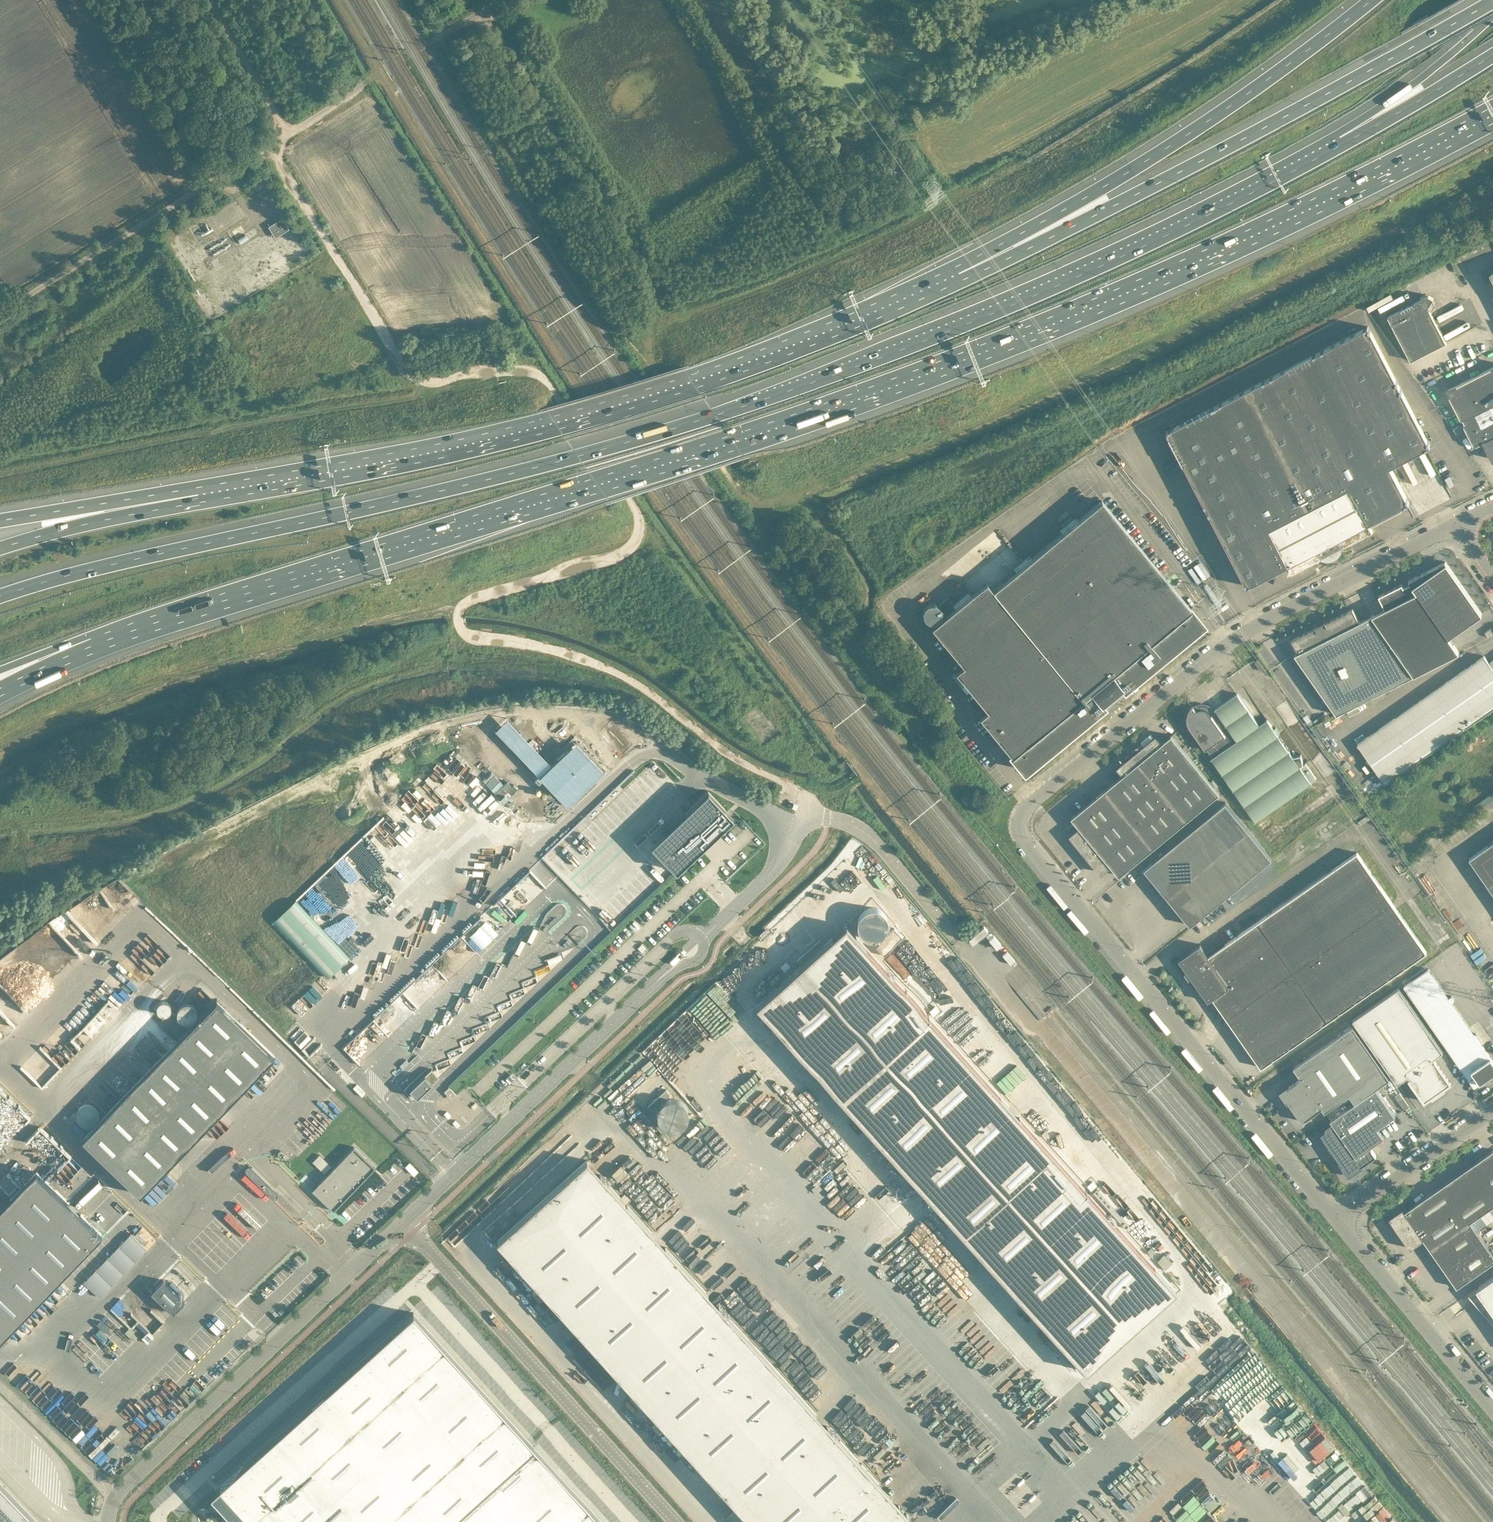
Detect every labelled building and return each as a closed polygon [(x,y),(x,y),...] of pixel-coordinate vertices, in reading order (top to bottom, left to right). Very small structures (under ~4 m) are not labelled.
[(276,237),(289,229),(282,218),(269,226),(276,237)] [(1388,316),(1411,360),(1447,342),(1430,310),(1433,306),(1431,302),(1434,298),(1429,295),(1388,316)] [(1390,465),(1426,447),(1430,445),(1429,443),(1430,443),(1428,440),(1402,391),(1403,390),(1401,388),(1400,388),(1398,383),(1398,382),(1397,380),(1396,380),(1371,330),(1370,327),(1369,328),(1368,326),(1367,327),(1367,326),(1364,328),(1324,349),(1324,348),(1321,350),(1316,353),(1313,354),(1313,355),(1273,375),(1270,376),(1270,377),(1265,379),(1262,380),(1262,381),(1222,402),(1222,401),(1219,403),(1220,403),(1214,406),(1214,405),(1211,407),(1212,407),(1172,428),(1171,428),(1169,429),(1167,430),(1168,432),(1169,435),(1170,435),(1205,502),(1204,503),(1206,505),(1209,511),(1208,511),(1210,513),(1246,581),(1245,581),(1247,584),(1248,586),(1249,585),(1250,585),(1252,584),(1252,583),(1288,564),(1292,572),(1324,556),(1323,554),(1341,545),(1341,547),(1373,531),(1369,523),(1409,502),(1390,465)] [(1448,389),(1451,394),(1450,394),(1450,395),(1449,395),(1449,396),(1450,396),(1460,418),(1461,419),(1462,419),(1463,419),(1465,422),(1464,423),(1464,424),(1464,425),(1474,444),(1474,445),(1475,445),(1476,445),(1484,441),(1492,458),(1492,367),(1448,389)] [(1454,429),(1457,434),(1462,431),(1458,425),(1454,429)] [(948,613),(932,626),(947,644),(964,665),(956,671),(988,710),(980,716),(1006,748),(1012,756),(1013,755),(1025,769),(1103,705),(1102,703),(1107,699),(1113,694),(1114,695),(1115,695),(1116,695),(1117,694),(1118,693),(1118,692),(1117,691),(1118,690),(1123,686),(1124,688),(1202,624),(1190,609),(1191,609),(1190,607),(1185,601),(1146,553),(1102,500),(1079,519),(1063,532),(1032,557),(1016,570),(993,589),(987,581),(971,594),(956,606),(953,602),(948,596),(940,603),(948,613)] [(1430,569),(1409,579),(1411,582),(1443,628),(1448,636),(1482,613),(1476,605),(1448,564),(1446,561),(1440,564),(1439,565),(1438,565),(1437,566),(1436,566),(1435,566),(1435,567),(1432,568),(1430,569)] [(1402,583),(1388,590),(1379,595),(1385,608),(1373,614),(1415,674),(1459,651),(1448,636),(1443,628),(1411,582),(1409,579),(1409,580),(1410,582),(1404,586),(1402,583)] [(1318,626),(1317,624),(1315,625),(1316,627),(1292,639),(1298,652),(1295,653),(1337,713),(1415,674),(1373,614),(1360,621),(1353,608),(1326,621),(1325,620),(1323,621),(1324,623),(1318,626)] [(1488,637),(1492,634),(1492,629),(1492,627),(1485,632),(1488,637)] [(1492,708),(1492,659),(1489,662),(1484,655),(1358,743),(1386,783),(1492,708)] [(1267,666),(1261,658),(1255,661),(1261,670),(1267,666)] [(1187,717),(1187,719),(1188,720),(1188,722),(1189,724),(1190,725),(1190,727),(1206,749),(1207,748),(1213,756),(1212,757),(1256,821),(1325,774),(1274,700),(1232,731),(1217,711),(1212,714),(1210,711),(1209,710),(1208,709),(1207,709),(1205,708),(1204,708),(1203,708),(1202,708),(1201,708),(1200,708),(1199,708),(1198,708),(1197,709),(1196,709),(1194,706),(1192,707),(1191,708),(1190,709),(1189,711),(1189,712),(1188,713),(1188,714),(1188,716),(1187,717)] [(1135,754),(1133,755),(1187,820),(1220,793),(1172,734),(1161,743),(1156,737),(1137,752),(1137,751),(1135,752),(1135,754)] [(1124,774),(1105,789),(1153,848),(1187,820),(1133,755),(1131,757),(1130,756),(1128,758),(1129,759),(1119,767),(1124,774)] [(1072,835),(1071,836),(1093,863),(1094,865),(1101,873),(1102,872),(1111,864),(1120,875),(1146,853),(1153,848),(1146,839),(1105,789),(1072,817),(1081,827),(1072,835)] [(709,790),(652,844),(677,871),(734,817),(709,790)] [(1145,868),(1191,924),(1272,858),(1226,801),(1145,868)] [(1470,858),(1492,891),(1492,841),(1470,858)] [(1227,1016),(1262,1067),(1427,951),(1357,852),(1209,955),(1201,943),(1179,958),(1188,970),(1187,971),(1188,971),(1192,976),(1191,977),(1192,977),(1209,1000),(1213,997),(1215,1000),(1213,1004),(1221,1008),(1219,1012),(1227,1016)] [(478,952),(547,887),(531,870),(462,935),(478,952)] [(567,915),(559,904),(544,915),(547,920),(543,922),(548,928),(567,915)] [(698,923),(709,913),(700,904),(690,914),(698,923)] [(801,966),(757,1006),(1086,1370),(1175,1289),(846,925),(824,945),(820,940),(797,961),(801,966)] [(533,942),(540,928),(534,926),(528,939),(533,942)] [(765,928),(759,933),(763,937),(768,932),(765,928)] [(895,929),(876,946),(884,955),(903,938),(895,929)] [(521,938),(517,952),(523,954),(527,940),(521,938)] [(140,946),(149,953),(154,945),(145,939),(140,946)] [(334,956),(339,951),(332,943),(327,948),(334,956)] [(509,950),(505,963),(510,965),(515,952),(509,950)] [(552,964),(564,958),(562,952),(549,958),(552,964)] [(498,962),(492,973),(496,975),(502,964),(498,962)] [(434,963),(344,1046),(360,1062),(449,979),(434,963)] [(477,986),(485,988),(490,975),(485,973),(480,986),(473,983),(468,996),(473,998),(477,986)] [(1445,1089),(1444,1087),(1451,1082),(1436,1061),(1433,1058),(1443,1051),(1399,987),(1353,1019),(1398,1083),(1408,1076),(1410,1079),(1425,1101),(1432,1096),(1433,1097),(1445,1089)] [(84,1138),(141,1194),(275,1055),(217,999),(187,1030),(180,1038),(84,1138)] [(186,1023),(188,1023),(190,1022),(191,1022),(193,1021),(194,1021),(195,1020),(195,1019),(196,1018),(196,1017),(197,1017),(197,1016),(197,1015),(198,1014),(198,1013),(198,1012),(198,1011),(197,1011),(197,1010),(197,1009),(197,1008),(196,1007),(195,1006),(194,1005),(193,1004),(191,1003),(189,1003),(187,1003),(186,1003),(185,1003),(184,1003),(183,1004),(182,1005),(181,1005),(180,1007),(179,1007),(179,1008),(178,1009),(178,1010),(178,1011),(178,1012),(178,1013),(178,1014),(178,1015),(178,1016),(179,1017),(179,1018),(180,1019),(181,1020),(182,1021),(184,1022),(186,1023)] [(177,1021),(170,1028),(180,1038),(187,1030),(177,1021)] [(1350,1094),(1355,1102),(1376,1087),(1390,1078),(1353,1025),(1294,1066),(1302,1077),(1289,1086),(1288,1085),(1280,1091),(1288,1102),(1288,1103),(1289,1102),(1303,1121),(1322,1107),(1325,1111),(1350,1094)] [(1450,1051),(1469,1078),(1474,1086),(1492,1073),(1492,1059),(1475,1033),(1450,1051)] [(432,1068),(410,1089),(418,1097),(437,1078),(434,1070),(432,1068)] [(1376,1087),(1355,1102),(1331,1119),(1334,1124),(1321,1133),(1340,1160),(1346,1168),(1347,1170),(1349,1171),(1351,1171),(1353,1171),(1355,1170),(1358,1168),(1359,1169),(1364,1165),(1363,1164),(1376,1155),(1370,1146),(1384,1136),(1378,1127),(1396,1115),(1376,1087)] [(1404,1108),(1409,1105),(1400,1092),(1395,1095),(1404,1108)] [(354,1146),(317,1185),(329,1197),(325,1201),(334,1210),(371,1171),(364,1164),(364,1163),(368,1159),(354,1146)] [(1401,1234),(1411,1247),(1424,1238),(1457,1286),(1492,1261),(1492,1253),(1471,1221),(1492,1205),(1492,1149),(1405,1210),(1403,1207),(1389,1217),(1397,1228),(1398,1227),(1403,1233),(1401,1234)] [(390,1168),(396,1174),(407,1165),(401,1159),(390,1168)] [(587,1159),(497,1240),(752,1521),(903,1521),(909,1516),(587,1159)] [(0,1209),(0,1341),(103,1234),(37,1171),(0,1209)] [(1483,1296),(1492,1309),(1489,1311),(1488,1311),(1492,1317),(1492,1276),(1477,1287),(1483,1296)] [(163,1279),(152,1290),(151,1291),(173,1313),(185,1300),(182,1297),(163,1279)] [(266,1298),(272,1293),(271,1292),(275,1288),(269,1282),(259,1290),(266,1298)] [(220,1486),(224,1490),(253,1521),(603,1521),(414,1312),(220,1486)] [(1256,1440),(1238,1456),(1246,1465),(1264,1449),(1256,1440)] [(1269,1482),(1285,1469),(1269,1449),(1256,1459),(1264,1469),(1261,1472),(1269,1482)] [(0,1481),(0,1521),(39,1521),(0,1481)] [(1306,1521),(1310,1521),(1306,1516),(1311,1513),(1313,1518),(1323,1513),(1318,1504),(1301,1512),(1306,1521)]
